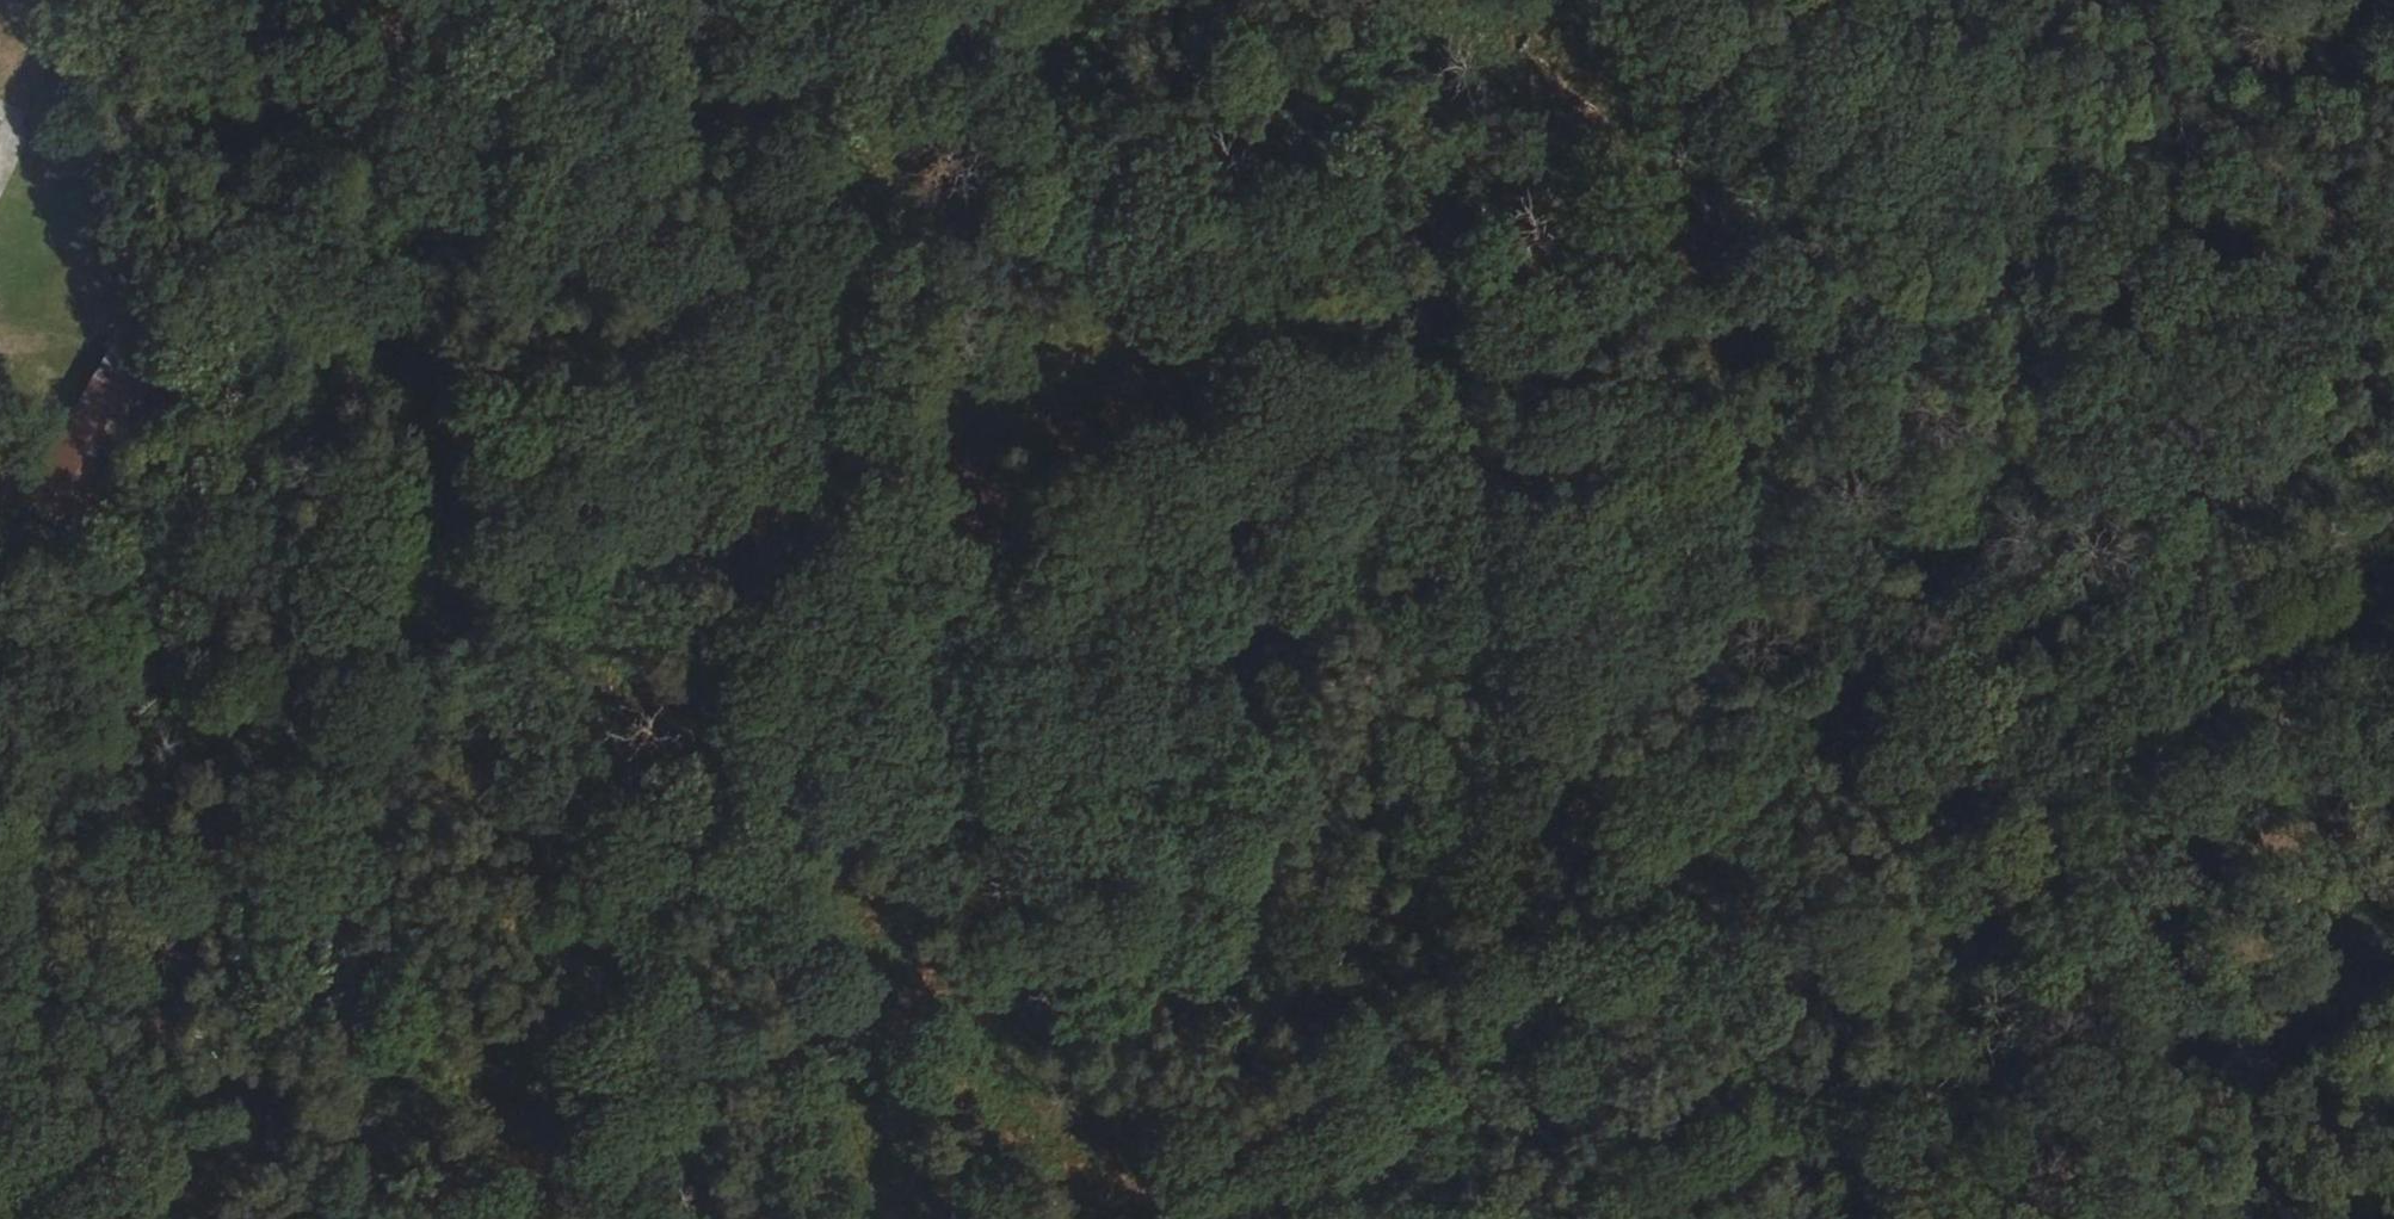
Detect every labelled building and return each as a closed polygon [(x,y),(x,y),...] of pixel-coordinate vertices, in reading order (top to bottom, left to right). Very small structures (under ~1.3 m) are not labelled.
[(197,433),(145,392),(23,539),(74,581),(197,433)]
